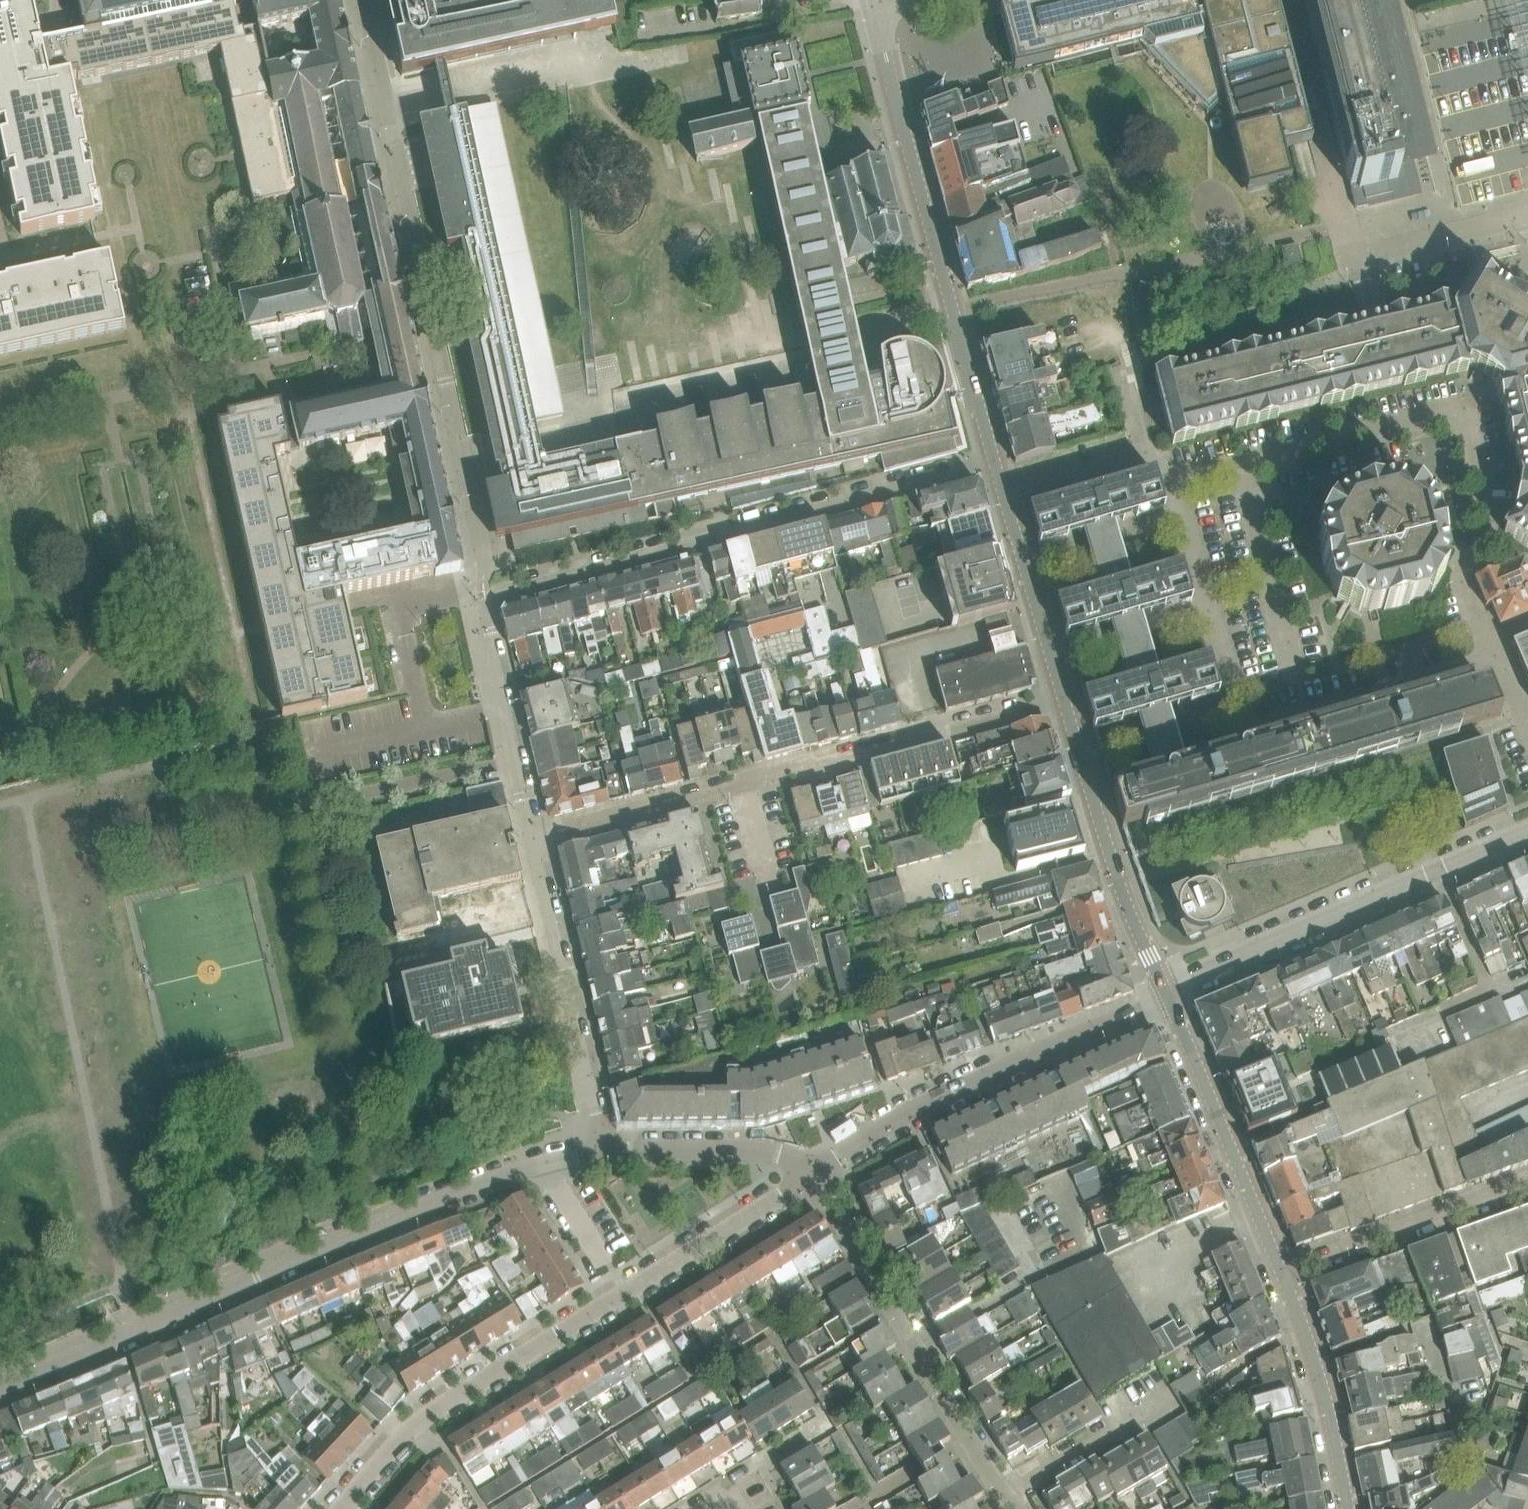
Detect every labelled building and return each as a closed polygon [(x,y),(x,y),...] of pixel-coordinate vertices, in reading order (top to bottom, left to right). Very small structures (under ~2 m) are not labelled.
[(5,124),(8,134),(0,136),(0,137),(7,169),(15,167),(17,178),(9,180),(16,213),(24,211),(26,222),(19,224),(21,235),(95,219),(91,197),(97,195),(91,171),(85,172),(81,153),(87,152),(82,127),(75,128),(71,109),(78,108),(71,75),(49,80),(42,43),(33,0),(0,0),(0,125),(5,124)] [(85,34),(62,39),(49,42),(42,43),(49,80),(71,75),(78,73),(79,80),(220,50),(244,146),(254,210),(297,200),(299,206),(300,205),(301,210),(294,211),(309,277),(256,288),(255,286),(244,288),(243,287),(232,289),(235,304),(236,303),(240,324),(242,324),(244,334),(247,336),(249,331),(259,329),(260,332),(263,331),(263,328),(273,326),(274,329),(277,328),(277,325),(287,322),(288,325),(292,324),(291,322),(300,319),(301,322),(305,321),(305,319),(315,316),(315,319),(319,318),(318,315),(322,314),(329,344),(342,341),(344,351),(363,347),(361,337),(373,335),(386,394),(294,414),(302,450),(391,431),(399,464),(401,464),(417,534),(297,560),(307,602),(344,594),(428,576),(432,575),(432,574),(435,574),(436,576),(464,569),(456,531),(452,512),(451,507),(450,507),(448,497),(431,419),(432,419),(424,384),(423,384),(406,306),(407,306),(401,280),(400,280),(392,245),(385,210),(378,175),(377,175),(349,46),(339,0),(77,0),(83,26),(85,34)] [(402,76),(439,68),(445,67),(555,43),(617,29),(613,12),(610,0),(509,0),(442,15),(439,0),(386,0),(402,76)] [(714,0),(717,21),(762,14),(760,0),(714,0)] [(1294,146),(1312,142),(1277,0),(1026,0),(998,7),(1014,72),(1116,46),(1132,42),(1142,40),(1208,108),(1222,94),(1228,118),(1238,160),(1244,184),(1247,194),(1290,183),(1282,149),(1294,146)] [(1331,110),(1356,209),(1368,206),(1393,199),(1390,188),(1410,183),(1403,157),(1410,155),(1412,154),(1423,151),(1385,0),(1304,0),(1331,110)] [(1479,38),(1487,74),(1506,70),(1493,19),(1432,33),(1435,48),(1479,38)] [(732,53),(735,65),(724,67),(725,69),(737,120),(748,118),(806,106),(810,105),(798,49),(794,50),(790,33),(775,36),(774,31),(729,42),(732,53)] [(454,114),(455,114),(445,67),(439,68),(450,115),(454,114)] [(973,102),(969,92),(920,111),(930,152),(951,147),(956,145),(951,128),(1009,104),(1003,79),(987,85),(991,95),(973,102)] [(1492,87),(1498,114),(1519,110),(1513,82),(1492,87)] [(619,446),(616,447),(532,465),(531,459),(526,441),(523,424),(563,416),(559,395),(552,367),(495,106),(455,114),(454,114),(450,115),(445,116),(443,117),(421,122),(435,187),(443,224),(448,247),(461,244),(482,341),(469,343),(488,431),(489,432),(492,449),(496,467),(500,485),(491,487),(491,488),(485,489),(490,512),(496,539),(502,538),(503,538),(511,536),(515,552),(571,540),(568,527),(574,525),(577,538),(578,538),(648,523),(649,523),(646,512),(645,507),(654,505),(655,512),(657,521),(676,517),(677,516),(676,512),(674,502),(881,456),(884,472),(962,451),(963,451),(968,450),(955,397),(952,398),(942,400),(943,396),(944,393),(944,389),(944,385),(943,382),(943,378),(942,374),(941,371),(939,368),(938,366),(937,363),(935,361),(933,359),(931,357),(929,356),(926,354),(922,352),(918,350),(914,349),(909,348),(905,348),(900,348),(896,348),(893,349),(890,350),(887,351),(885,352),(882,354),(880,356),(881,366),(864,373),(857,340),(855,329),(841,268),(822,183),(819,169),(822,168),(818,148),(815,148),(809,123),(810,123),(806,106),(748,118),(753,141),(760,140),(804,339),(816,392),(815,392),(805,348),(625,387),(617,389),(613,390),(619,446)] [(1501,122),(1507,146),(1526,141),(1520,117),(1501,122)] [(697,162),(753,146),(754,146),(753,141),(748,118),(737,120),(721,124),(718,125),(694,130),(690,131),(691,133),(695,152),(696,155),(697,162)] [(951,147),(930,152),(944,203),(980,192),(1026,174),(1018,146),(1020,146),(1014,125),(955,141),(956,145),(951,147)] [(916,262),(917,262),(917,261),(918,260),(907,217),(900,219),(900,216),(897,217),(895,206),(897,205),(896,202),(894,203),(891,192),(893,192),(893,189),(890,189),(888,179),(890,178),(889,175),(887,176),(884,165),(886,165),(885,162),(883,162),(884,161),(884,158),(881,156),(878,157),(876,160),(877,162),(873,163),(873,161),(857,166),(857,167),(853,168),(853,167),(848,169),(849,173),(848,174),(849,176),(822,183),(841,268),(844,267),(848,280),(875,272),(875,273),(878,272),(896,267),(897,268),(899,267),(899,266),(901,266),(901,265),(915,262),(916,262)] [(1054,161),(1061,177),(1070,174),(1064,158),(1054,161)] [(1045,165),(1052,181),(1061,177),(1054,161),(1045,165)] [(1036,169),(1042,185),(1052,181),(1045,165),(1036,169)] [(1027,173),(1033,188),(1042,185),(1036,169),(1027,172),(1027,173)] [(1027,173),(1026,174),(980,192),(944,203),(953,235),(1004,217),(1009,232),(1031,224),(1065,212),(1074,208),(1074,207),(1085,203),(1092,201),(1083,176),(1072,180),(1070,174),(1061,177),(1052,181),(1042,185),(1033,188),(1027,173)] [(1038,252),(1031,224),(1009,232),(1004,217),(953,235),(968,289),(972,288),(983,286),(1016,278),(1073,260),(1100,248),(1096,234),(1095,234),(1038,252)] [(1281,248),(1286,268),(1302,265),(1298,245),(1281,248)] [(3,341),(5,351),(22,347),(23,347),(39,343),(37,334),(53,331),(54,330),(70,327),(73,336),(89,333),(90,332),(107,329),(105,320),(123,316),(119,299),(115,300),(113,294),(118,293),(110,257),(73,265),(74,268),(66,269),(65,266),(6,279),(6,282),(0,283),(0,342),(3,341)] [(1465,292),(1453,313),(1450,303),(1388,318),(1369,323),(1367,323),(1155,377),(1167,426),(1171,441),(1452,371),(1468,367),(1467,365),(1500,385),(1498,385),(1502,400),(1511,436),(1516,457),(1522,481),(1520,494),(1516,512),(1516,514),(1504,531),(1527,548),(1527,305),(1476,274),(1465,292)] [(984,346),(982,347),(989,372),(1029,360),(1026,348),(1044,342),(1041,333),(1029,336),(1029,335),(998,343),(986,346),(984,346)] [(1029,360),(989,372),(997,399),(1045,384),(1055,381),(1052,372),(1034,377),(1029,360)] [(997,399),(1006,429),(1064,412),(1059,394),(1048,397),(1045,384),(997,399)] [(1097,402),(1064,412),(1006,429),(1015,463),(1055,452),(1050,435),(1067,430),(1068,433),(1103,423),(1097,402)] [(347,607),(344,594),(307,602),(297,560),(274,455),(290,451),(279,404),(226,416),(228,422),(218,425),(283,717),(297,714),(322,708),(322,707),(328,706),(328,707),(337,705),(367,698),(347,607)] [(1154,472),(1029,509),(1037,538),(1038,538),(1040,545),(1041,544),(1039,537),(1065,530),(1067,537),(1068,537),(1066,529),(1078,526),(1080,533),(1081,533),(1079,525),(1081,525),(1100,589),(1056,601),(1065,630),(1067,637),(1068,637),(1066,630),(1092,622),(1094,629),(1095,629),(1093,622),(1105,618),(1107,625),(1109,625),(1106,618),(1108,617),(1127,681),(1083,694),(1092,723),(1092,722),(1095,730),(1096,729),(1093,722),(1119,714),(1121,722),(1122,721),(1120,714),(1133,710),(1135,718),(1136,717),(1134,710),(1136,710),(1154,773),(1127,781),(1128,784),(1132,782),(1133,789),(1113,795),(1114,799),(1123,827),(1128,825),(1144,821),(1146,827),(1458,735),(1456,728),(1500,715),(1487,684),(1468,690),(1467,683),(1470,682),(1469,680),(1186,764),(1167,700),(1176,698),(1178,705),(1179,705),(1177,698),(1189,694),(1191,701),(1192,701),(1190,694),(1216,686),(1218,693),(1219,693),(1217,686),(1218,686),(1209,657),(1159,671),(1140,608),(1148,605),(1151,613),(1152,612),(1149,605),(1162,601),(1164,609),(1165,608),(1163,601),(1189,594),(1191,601),(1192,601),(1190,594),(1182,564),(1131,579),(1113,515),(1121,513),(1123,520),(1124,520),(1122,513),(1135,509),(1137,516),(1138,516),(1135,509),(1161,501),(1163,508),(1165,508),(1163,501),(1154,472)] [(989,513),(981,485),(979,480),(916,497),(916,498),(907,500),(911,514),(908,515),(911,529),(923,526),(921,516),(930,514),(933,525),(928,526),(929,529),(947,524),(989,513)] [(1404,491),(1395,486),(1380,490),(1380,487),(1379,487),(1367,490),(1354,493),(1355,496),(1341,500),(1333,512),(1319,536),(1323,550),(1320,551),(1326,576),(1329,575),(1333,590),(1369,611),(1377,609),(1383,608),(1384,611),(1409,604),(1408,602),(1423,598),(1444,562),(1441,548),(1444,547),(1437,521),(1437,522),(1435,522),(1432,513),(1431,508),(1423,503),(1426,498),(1425,491),(1414,485),(1407,485),(1404,491)] [(892,539),(908,535),(899,502),(883,507),(892,539)] [(883,507),(861,512),(870,548),(882,545),(887,563),(882,564),(885,574),(900,570),(896,555),(892,539),(883,507)] [(870,548),(861,512),(824,522),(835,558),(870,548)] [(947,524),(933,528),(941,555),(954,551),(957,562),(999,551),(989,513),(947,524)] [(824,522),(807,526),(820,573),(838,569),(835,558),(824,522)] [(795,580),(820,573),(807,526),(803,527),(782,532),(795,580)] [(747,542),(757,579),(759,588),(773,585),(777,600),(790,596),(792,606),(802,603),(795,580),(782,532),(773,535),(747,542)] [(747,542),(726,548),(740,600),(745,619),(769,612),(765,594),(750,598),(745,582),(752,580),(757,579),(747,542)] [(722,549),(708,552),(708,553),(716,583),(724,580),(730,603),(740,600),(726,548),(722,549)] [(912,551),(896,555),(900,570),(902,577),(919,573),(912,551)] [(1016,612),(1015,611),(1010,592),(999,551),(957,562),(941,567),(958,626),(983,619),(1007,613),(1007,614),(1016,612)] [(678,560),(674,561),(690,614),(699,612),(697,604),(704,602),(692,557),(686,558),(678,560)] [(1492,604),(1527,588),(1527,570),(1523,559),(1475,580),(1486,606),(1492,604)] [(674,561),(657,566),(665,596),(673,594),(679,617),(684,620),(691,618),(690,614),(674,561)] [(653,567),(636,572),(651,625),(653,632),(661,630),(653,600),(662,597),(665,596),(657,566),(653,567)] [(636,572),(618,576),(627,607),(636,605),(642,628),(644,635),(653,632),(651,625),(636,572)] [(615,577),(598,582),(611,632),(612,635),(621,633),(615,610),(623,608),(627,607),(618,576),(617,577),(615,577)] [(598,582),(581,586),(594,636),(605,633),(606,637),(612,635),(611,632),(598,582)] [(578,636),(583,634),(589,659),(599,656),(594,636),(581,586),(566,590),(575,624),(578,636)] [(871,586),(846,592),(849,604),(874,597),(871,586)] [(1492,604),(1500,624),(1527,613),(1527,603),(1526,599),(1527,599),(1527,598),(1527,588),(1492,604)] [(566,590),(551,594),(560,628),(559,629),(566,655),(566,657),(576,654),(569,626),(575,624),(566,590)] [(551,594),(535,599),(543,635),(550,660),(566,655),(559,629),(560,628),(551,594)] [(878,609),(874,597),(849,604),(852,616),(878,609)] [(518,603),(531,662),(532,666),(543,663),(536,637),(543,635),(535,599),(518,603)] [(520,665),(531,662),(518,603),(505,607),(504,606),(501,613),(508,643),(514,642),(520,665)] [(816,655),(819,664),(836,660),(830,634),(823,608),(805,612),(816,655)] [(881,621),(878,609),(852,616),(856,628),(881,621)] [(993,656),(935,671),(946,712),(1033,689),(1032,685),(1036,684),(1026,647),(1016,650),(1006,614),(1007,614),(1007,613),(983,619),(993,656)] [(856,628),(859,640),(884,633),(881,621),(856,628)] [(747,624),(728,630),(729,633),(734,655),(736,659),(738,668),(749,710),(763,761),(803,751),(794,717),(782,720),(780,713),(774,715),(754,642),(749,624),(747,624)] [(855,627),(830,634),(836,660),(849,656),(859,654),(859,653),(862,652),(855,627)] [(729,633),(714,637),(718,651),(720,659),(734,655),(729,633)] [(887,645),(884,633),(859,640),(862,652),(871,649),(887,645)] [(1512,643),(1521,665),(1527,661),(1527,636),(1512,643)] [(864,671),(865,673),(880,730),(902,724),(894,693),(884,696),(877,670),(871,649),(862,652),(859,653),(859,654),(864,671)] [(703,663),(701,656),(699,651),(681,656),(684,668),(703,663)] [(859,654),(849,656),(853,674),(864,671),(859,654)] [(816,655),(792,661),(795,671),(797,670),(816,665),(819,664),(816,655)] [(664,674),(684,668),(681,656),(660,661),(664,674)] [(730,661),(719,664),(721,672),(738,668),(736,659),(730,661)] [(836,660),(819,664),(816,665),(819,678),(820,679),(840,673),(836,660)] [(657,662),(641,666),(644,679),(658,675),(661,674),(657,662)] [(719,664),(704,667),(707,676),(721,672),(719,664)] [(816,665),(797,670),(798,672),(801,683),(819,678),(816,665)] [(644,679),(641,666),(621,672),(625,684),(630,683),(644,679)] [(700,669),(682,673),(684,682),(702,677),(700,669)] [(587,670),(571,674),(572,679),(590,683),(588,673),(587,670)] [(606,683),(604,676),(602,670),(588,673),(590,683),(600,685),(606,683)] [(625,684),(621,672),(604,676),(606,683),(607,689),(619,685),(625,684)] [(798,672),(783,676),(787,692),(802,688),(801,683),(798,672)] [(665,687),(684,682),(682,673),(663,678),(665,687)] [(880,730),(865,673),(854,676),(861,702),(852,704),(861,735),(880,730)] [(556,683),(566,680),(564,674),(554,677),(556,683)] [(644,679),(636,681),(642,700),(663,694),(658,675),(644,679)] [(625,684),(619,685),(624,702),(634,699),(630,683),(625,684)] [(837,708),(828,710),(836,742),(857,736),(843,683),(831,686),(837,708)] [(568,684),(521,696),(532,739),(570,729),(579,727),(568,684)] [(804,697),(809,715),(817,747),(836,742),(828,710),(820,712),(815,694),(804,697)] [(804,697),(790,701),(794,717),(803,751),(817,747),(809,715),(804,697)] [(731,706),(711,711),(725,762),(734,759),(731,750),(740,748),(733,715),(731,706)] [(755,763),(763,761),(749,710),(733,715),(740,748),(742,757),(752,755),(755,763)] [(715,764),(725,762),(711,711),(694,716),(696,725),(704,757),(713,755),(715,764)] [(639,761),(624,712),(615,714),(628,763),(621,765),(629,796),(649,791),(639,760),(639,761)] [(607,732),(604,721),(597,722),(600,734),(607,732)] [(707,766),(704,757),(696,725),(676,730),(690,781),(699,778),(697,769),(707,766)] [(665,787),(683,782),(671,739),(662,741),(659,728),(650,731),(651,737),(665,787)] [(570,729),(532,739),(531,739),(535,758),(575,747),(570,729)] [(651,737),(634,741),(639,761),(639,760),(649,791),(665,787),(651,737)] [(980,761),(972,763),(977,782),(1017,771),(1060,760),(1053,738),(1037,743),(1018,749),(999,755),(981,761),(980,761)] [(1486,740),(1442,753),(1442,755),(1450,753),(1456,775),(1493,764),(1486,740)] [(949,744),(934,748),(945,789),(960,785),(949,744)] [(575,747),(535,758),(540,777),(580,767),(575,747)] [(599,750),(602,761),(610,759),(607,748),(599,750)] [(934,748),(919,753),(929,793),(945,789),(934,748)] [(919,753),(903,757),(914,798),(929,793),(919,753)] [(903,757),(887,761),(898,802),(914,798),(903,757)] [(1022,790),(1012,793),(1015,802),(1024,799),(1026,808),(1035,805),(1068,796),(1071,795),(1068,785),(1062,766),(1060,760),(1017,771),(1022,790)] [(887,761),(870,766),(881,807),(898,802),(887,761)] [(604,784),(609,801),(625,797),(616,762),(603,766),(608,783),(604,784)] [(580,767),(540,777),(544,795),(603,780),(601,770),(593,772),(590,764),(580,767)] [(1493,764),(1456,775),(1463,797),(1500,786),(1493,764)] [(849,777),(837,781),(847,819),(850,833),(874,827),(869,813),(869,810),(881,807),(870,766),(848,772),(849,777)] [(498,775),(498,772),(497,773),(496,773),(486,776),(488,786),(500,783),(499,779),(498,775)] [(603,780),(544,795),(549,814),(553,817),(609,802),(609,801),(604,784),(603,780)] [(837,781),(814,787),(824,825),(827,839),(850,833),(847,819),(837,781)] [(482,786),(466,790),(474,822),(443,830),(424,834),(377,844),(380,854),(396,926),(398,932),(396,933),(397,938),(437,928),(434,913),(439,912),(436,899),(490,887),(521,880),(515,858),(518,857),(515,847),(513,836),(511,837),(505,815),(504,808),(507,808),(505,801),(501,785),(502,785),(502,783),(500,783),(488,786),(482,788),(482,786)] [(799,785),(789,787),(794,805),(793,806),(796,815),(796,814),(801,832),(824,825),(814,787),(801,790),(799,785)] [(1500,786),(1463,797),(1471,824),(1464,827),(1464,828),(1464,829),(1507,810),(1500,786)] [(1005,814),(1003,806),(985,810),(987,819),(1005,814)] [(1028,816),(1004,821),(1017,871),(1084,854),(1079,837),(1080,837),(1079,837),(1071,813),(1069,806),(1047,811),(1043,812),(1043,811),(1042,811),(1043,812),(1028,816)] [(675,901),(686,898),(724,888),(720,873),(713,874),(697,812),(667,820),(667,821),(625,832),(632,856),(634,865),(636,871),(650,867),(648,860),(673,853),(681,883),(671,885),(675,901)] [(632,856),(625,832),(624,832),(624,831),(557,849),(564,880),(615,868),(619,867),(620,869),(634,865),(632,856)] [(931,859),(942,856),(936,832),(925,835),(931,859)] [(913,838),(919,862),(931,859),(925,835),(913,838)] [(901,841),(908,866),(919,862),(913,838),(901,841)] [(896,869),(908,866),(901,841),(890,844),(896,869)] [(830,846),(815,850),(818,859),(831,855),(833,855),(830,846)] [(833,859),(832,859),(814,864),(816,873),(835,868),(833,859)] [(1504,871),(1527,924),(1527,879),(1521,863),(1504,871)] [(1092,865),(1059,874),(993,892),(999,911),(1038,900),(1043,916),(1061,911),(1100,899),(1099,896),(1102,895),(1092,865)] [(779,939),(810,931),(807,921),(806,921),(805,916),(806,909),(811,878),(811,877),(811,876),(811,875),(810,874),(810,873),(809,872),(807,871),(805,871),(804,867),(792,870),(798,892),(769,899),(779,939)] [(615,868),(564,880),(568,895),(618,882),(615,868)] [(1487,878),(1500,907),(1508,904),(1521,934),(1527,931),(1527,924),(1504,871),(1487,878)] [(568,895),(571,910),(603,902),(603,899),(628,892),(627,889),(639,885),(637,878),(618,882),(568,895)] [(870,902),(902,894),(898,878),(866,886),(870,902)] [(1492,911),(1500,907),(1487,878),(1471,886),(1501,953),(1506,967),(1516,963),(1505,939),(1492,911)] [(1199,936),(1204,934),(1207,933),(1208,935),(1227,927),(1232,925),(1231,922),(1233,921),(1215,879),(1187,891),(1186,889),(1169,896),(1176,912),(1177,915),(1179,919),(1181,925),(1179,927),(1186,942),(1188,941),(1189,943),(1201,938),(1199,936)] [(648,908),(655,906),(670,902),(665,883),(643,889),(648,908)] [(1471,886),(1455,893),(1485,960),(1501,953),(1471,886)] [(691,914),(713,908),(714,912),(729,908),(724,888),(686,898),(691,914)] [(870,902),(874,918),(907,909),(902,894),(870,902)] [(1443,898),(1422,908),(1439,945),(1447,941),(1455,960),(1468,954),(1443,898)] [(575,926),(637,910),(645,908),(643,899),(605,908),(603,902),(571,910),(575,926)] [(1102,906),(1100,899),(1061,911),(1065,924),(1055,927),(1055,924),(1037,930),(1041,944),(1046,943),(1110,925),(1110,924),(1108,925),(1106,918),(1107,918),(1108,915),(1106,908),(1103,906),(1102,906)] [(957,902),(939,907),(942,918),(960,913),(957,902)] [(648,908),(645,908),(637,910),(639,916),(641,923),(658,919),(660,928),(671,925),(675,941),(692,936),(684,904),(656,912),(655,906),(648,908)] [(1439,945),(1422,908),(1400,917),(1429,982),(1441,976),(1429,949),(1439,945)] [(637,910),(575,926),(580,944),(634,931),(630,918),(639,916),(637,910)] [(1400,917),(1380,926),(1393,956),(1402,952),(1417,987),(1429,982),(1400,917)] [(740,985),(766,979),(760,954),(761,954),(751,918),(733,923),(721,926),(729,955),(732,955),(740,985)] [(975,930),(979,943),(1002,937),(998,923),(975,930)] [(1072,951),(1074,958),(1117,945),(1116,942),(1117,942),(1114,934),(1111,932),(1109,926),(1110,925),(1046,943),(1050,957),(1072,951)] [(1380,926),(1358,936),(1383,992),(1396,986),(1384,960),(1393,956),(1380,926)] [(617,955),(636,950),(634,942),(642,940),(639,930),(634,931),(580,944),(585,966),(618,958),(617,955)] [(810,931),(779,939),(782,948),(761,954),(760,954),(766,979),(768,987),(772,986),(773,989),(774,991),(777,992),(781,993),(791,984),(790,981),(798,979),(795,971),(819,965),(810,931)] [(862,994),(845,933),(825,938),(842,1000),(862,994)] [(1383,992),(1358,936),(1339,944),(1351,974),(1361,970),(1372,996),(1383,992)] [(1526,957),(1527,956),(1527,937),(1519,941),(1526,957)] [(1339,944),(1319,953),(1343,1009),(1348,1020),(1360,1015),(1343,977),(1351,974),(1339,944)] [(1074,958),(1043,966),(1047,979),(1048,983),(1073,975),(1081,975),(1081,974),(1089,972),(1089,973),(1102,969),(1104,973),(1125,967),(1118,945),(1117,945),(1074,958)] [(401,982),(385,985),(397,1054),(417,1049),(522,1023),(506,957),(487,961),(486,958),(488,957),(486,949),(449,958),(452,970),(401,982)] [(1319,953),(1297,963),(1310,993),(1311,992),(1320,988),(1332,1014),(1343,1009),(1319,953)] [(1501,953),(1485,960),(1492,974),(1506,967),(1501,953)] [(589,984),(641,972),(643,971),(639,954),(618,958),(585,966),(589,984)] [(698,957),(689,960),(692,972),(701,970),(698,957)] [(1300,997),(1310,993),(1297,963),(1274,973),(1275,973),(1298,1025),(1299,1028),(1311,1023),(1300,997)] [(1068,993),(1054,998),(1061,1019),(1062,1019),(1062,1018),(1079,1012),(1084,1010),(1084,1011),(1134,992),(1125,967),(1104,973),(1102,969),(1089,973),(1089,972),(1081,974),(1081,975),(1083,980),(1066,985),(1068,993)] [(641,972),(589,984),(593,1002),(623,994),(645,989),(641,971),(641,972)] [(1036,972),(1023,976),(1042,1026),(1061,1019),(1054,998),(1052,992),(1048,983),(1047,979),(1040,982),(1036,972)] [(1195,1007),(1224,1077),(1273,1056),(1254,1013),(1267,1007),(1278,1033),(1298,1025),(1275,973),(1257,981),(1195,1007)] [(1023,976),(1016,979),(1025,1002),(1018,1004),(1027,1031),(1033,1029),(1040,1027),(1042,1026),(1023,976)] [(1477,985),(1476,976),(1456,985),(1459,993),(1477,985)] [(942,993),(955,989),(953,981),(940,985),(942,993)] [(926,986),(929,997),(940,993),(937,982),(926,986)] [(1459,993),(1456,985),(1455,982),(1446,986),(1451,997),(1459,993)] [(1004,983),(992,987),(995,995),(1011,1037),(1023,1033),(1027,1031),(1018,1004),(1012,1006),(1004,983)] [(992,987),(976,993),(994,1044),(1011,1037),(995,995),(992,987)] [(702,994),(692,996),(697,1015),(712,1012),(716,1011),(711,992),(702,994)] [(1503,1003),(1512,1024),(1527,1018),(1527,993),(1503,1003)] [(593,1002),(597,1020),(648,1007),(646,998),(625,1003),(623,994),(593,1002)] [(934,1034),(944,1061),(963,1055),(947,1007),(942,994),(922,1001),(925,1010),(937,1006),(940,1018),(939,1019),(935,1025),(938,1033),(934,1034)] [(646,998),(648,1007),(656,1005),(654,996),(646,998)] [(1500,997),(1446,1019),(1458,1047),(1469,1042),(1499,1030),(1512,1024),(1503,1003),(1500,997)] [(922,1001),(913,1004),(917,1014),(926,1011),(925,1010),(922,1001)] [(947,1007),(963,1055),(984,1047),(974,1020),(963,1023),(960,1016),(963,1010),(960,1002),(947,1007)] [(602,1039),(632,1032),(653,1027),(651,1018),(648,1007),(597,1020),(602,1039)] [(1397,1024),(1407,1019),(1403,1008),(1392,1013),(1397,1024)] [(898,1009),(886,1013),(889,1023),(901,1019),(898,1009)] [(697,1015),(694,1016),(699,1034),(704,1032),(717,1029),(712,1012),(697,1015)] [(880,1027),(877,1016),(868,1018),(871,1029),(880,1027)] [(1384,1018),(1373,1022),(1375,1028),(1377,1032),(1385,1029),(1388,1028),(1384,1018)] [(1512,1024),(1499,1030),(1517,1074),(1527,1070),(1527,1018),(1512,1024)] [(632,1032),(602,1039),(603,1045),(604,1047),(606,1056),(606,1057),(636,1049),(657,1044),(653,1027),(632,1032)] [(984,1104),(931,1129),(953,1177),(1006,1152),(1015,1148),(1064,1125),(1092,1113),(1083,1094),(1131,1072),(1166,1057),(1153,1028),(1117,1043),(1042,1077),(993,1100),(984,1104)] [(1375,1028),(1369,1031),(1375,1045),(1387,1039),(1389,1038),(1385,1029),(1377,1032),(1375,1028)] [(717,1029),(704,1032),(710,1053),(722,1049),(717,1029)] [(1487,1086),(1517,1074),(1499,1030),(1469,1042),(1487,1086)] [(859,1037),(806,1053),(789,1059),(751,1070),(725,1071),(726,1090),(645,1090),(634,1092),(632,1086),(614,1090),(622,1125),(726,1123),(744,1123),(757,1123),(874,1086),(874,1085),(859,1037)] [(910,1039),(896,1044),(907,1074),(918,1070),(925,1068),(930,1066),(940,1063),(933,1042),(918,1047),(917,1042),(910,1039)] [(907,1074),(896,1044),(895,1040),(874,1047),(886,1081),(886,1082),(907,1074)] [(1459,1098),(1487,1086),(1469,1042),(1458,1047),(1423,1062),(1434,1095),(1453,1086),(1459,1098)] [(1390,1046),(1319,1076),(1330,1100),(1401,1071),(1390,1046)] [(636,1049),(606,1057),(607,1059),(610,1073),(611,1075),(611,1076),(641,1068),(636,1049)] [(1289,1059),(1296,1075),(1297,1077),(1317,1068),(1309,1050),(1289,1059)] [(715,1056),(657,1073),(661,1088),(721,1070),(717,1055),(715,1056)] [(1273,1056),(1224,1077),(1233,1098),(1239,1113),(1247,1134),(1271,1124),(1295,1114),(1273,1056)] [(1275,1134),(1251,1144),(1276,1206),(1308,1194),(1359,1176),(1373,1220),(1464,1187),(1457,1164),(1434,1095),(1423,1062),(1401,1071),(1327,1102),(1293,1116),(1271,1125),(1275,1134)] [(1168,1064),(1133,1078),(1137,1087),(1107,1100),(1112,1111),(1142,1098),(1142,1099),(1177,1085),(1168,1064)] [(1177,1085),(1142,1099),(1145,1104),(1114,1117),(1120,1131),(1185,1105),(1177,1085)] [(1453,1086),(1434,1095),(1457,1164),(1484,1151),(1474,1130),(1459,1098),(1453,1086)] [(1185,1105),(1120,1131),(1125,1143),(1136,1138),(1136,1137),(1142,1135),(1140,1129),(1153,1124),(1157,1134),(1191,1119),(1185,1105)] [(1513,1112),(1523,1133),(1527,1131),(1527,1119),(1522,1107),(1513,1112)] [(1513,1112),(1503,1116),(1513,1137),(1523,1133),(1513,1112)] [(1503,1116),(1493,1121),(1503,1142),(1513,1137),(1503,1116)] [(1138,1161),(1166,1150),(1166,1151),(1199,1138),(1191,1119),(1157,1134),(1131,1144),(1138,1161)] [(1503,1142),(1493,1121),(1483,1125),(1493,1147),(1503,1142)] [(1483,1125),(1474,1130),(1484,1151),(1493,1147),(1483,1125)] [(1523,1133),(1513,1137),(1503,1142),(1493,1147),(1484,1151),(1457,1164),(1464,1187),(1527,1164),(1527,1131),(1523,1133)] [(1170,1160),(1174,1169),(1206,1156),(1199,1138),(1166,1151),(1166,1150),(1138,1161),(1143,1171),(1170,1160)] [(948,1195),(928,1151),(896,1166),(905,1183),(917,1209),(948,1195)] [(1173,1193),(1176,1201),(1190,1196),(1218,1185),(1206,1156),(1174,1169),(1178,1178),(1143,1192),(1147,1203),(1173,1193)] [(858,1190),(872,1220),(890,1211),(882,1194),(905,1183),(896,1166),(872,1177),(875,1182),(858,1190)] [(959,1209),(962,1215),(983,1205),(981,1202),(996,1195),(998,1199),(1037,1182),(1031,1168),(995,1184),(994,1180),(955,1198),(956,1201),(959,1209)] [(1100,1178),(1077,1187),(1096,1233),(1123,1222),(1120,1215),(1126,1212),(1117,1191),(1107,1195),(1103,1186),(1113,1182),(1109,1174),(1100,1178)] [(1374,1224),(1373,1220),(1359,1176),(1308,1194),(1276,1206),(1276,1207),(1277,1207),(1287,1232),(1289,1232),(1296,1248),(1350,1228),(1351,1231),(1374,1224)] [(1176,1201),(1165,1205),(1173,1225),(1226,1203),(1218,1185),(1190,1196),(1176,1201)] [(499,1234),(538,1210),(526,1191),(497,1209),(503,1220),(494,1226),(499,1234)] [(959,1209),(956,1201),(941,1207),(946,1219),(953,1216),(952,1212),(959,1209)] [(968,1227),(988,1215),(983,1205),(962,1215),(968,1227)] [(1504,1258),(1518,1254),(1525,1274),(1527,1273),(1527,1207),(1504,1215),(1492,1220),(1456,1233),(1475,1286),(1510,1274),(1504,1258)] [(538,1210),(499,1234),(498,1235),(497,1235),(508,1254),(549,1229),(538,1210)] [(888,1254),(888,1255),(906,1246),(890,1211),(872,1220),(888,1254)] [(817,1212),(796,1225),(812,1249),(820,1262),(829,1257),(828,1256),(840,1249),(817,1212)] [(968,1227),(974,1237),(995,1225),(988,1215),(968,1227)] [(1123,1222),(1096,1233),(1105,1253),(1106,1255),(1132,1244),(1148,1237),(1139,1216),(1123,1222)] [(472,1239),(462,1217),(442,1224),(438,1225),(448,1249),(451,1247),(472,1239)] [(434,1254),(448,1249),(438,1225),(417,1234),(427,1257),(429,1263),(436,1260),(434,1254)] [(796,1225),(776,1237),(799,1274),(801,1276),(821,1263),(820,1262),(812,1249),(796,1225)] [(974,1237),(980,1248),(1001,1236),(995,1225),(974,1237)] [(917,1234),(921,1242),(931,1236),(932,1236),(935,1234),(932,1228),(917,1234)] [(508,1254),(492,1264),(503,1283),(521,1271),(561,1248),(549,1229),(508,1254)] [(1477,1327),(1464,1332),(1482,1375),(1487,1389),(1492,1388),(1501,1362),(1500,1357),(1483,1311),(1477,1293),(1475,1286),(1456,1233),(1445,1237),(1477,1327)] [(429,1263),(427,1257),(417,1234),(396,1243),(406,1266),(405,1266),(409,1276),(430,1267),(429,1263)] [(941,1253),(932,1236),(931,1236),(921,1242),(896,1257),(906,1274),(941,1253)] [(980,1248),(982,1251),(986,1258),(1007,1246),(1001,1236),(980,1248)] [(776,1237),(756,1249),(771,1274),(779,1286),(799,1274),(776,1237)] [(1425,1296),(1444,1339),(1464,1332),(1477,1327),(1445,1237),(1406,1250),(1421,1286),(1425,1296)] [(1227,1289),(1256,1277),(1241,1242),(1211,1255),(1217,1268),(1202,1275),(1207,1285),(1222,1278),(1227,1289)] [(403,1267),(405,1266),(406,1266),(396,1243),(394,1244),(371,1253),(385,1286),(394,1283),(389,1272),(401,1268),(403,1267)] [(482,1244),(474,1248),(479,1258),(487,1254),(482,1244)] [(986,1258),(987,1260),(992,1268),(1013,1256),(1007,1246),(986,1258)] [(543,1284),(572,1266),(561,1248),(521,1271),(522,1272),(525,1277),(535,1271),(543,1284)] [(756,1249),(736,1262),(751,1286),(771,1274),(756,1249)] [(1321,1312),(1380,1291),(1380,1290),(1410,1287),(1421,1286),(1406,1250),(1407,1251),(1369,1264),(1369,1263),(1310,1284),(1321,1312)] [(986,1258),(982,1251),(973,1256),(978,1265),(987,1260),(986,1258)] [(385,1286),(371,1253),(351,1261),(363,1289),(365,1295),(385,1286)] [(906,1274),(915,1289),(951,1269),(941,1253),(906,1274)] [(1031,1286),(1032,1287),(1055,1327),(1123,1285),(1106,1255),(1105,1253),(1031,1286)] [(453,1260),(458,1273),(468,1269),(463,1256),(453,1260)] [(993,1282),(998,1279),(1019,1267),(1013,1256),(992,1268),(986,1271),(993,1282)] [(434,1278),(435,1280),(439,1292),(450,1282),(458,1273),(453,1260),(443,1274),(434,1278)] [(855,1274),(847,1260),(826,1273),(835,1286),(853,1275),(855,1274)] [(337,1267),(328,1270),(340,1299),(363,1289),(351,1261),(337,1267)] [(716,1274),(731,1299),(739,1311),(759,1299),(751,1286),(736,1262),(716,1274)] [(584,1285),(572,1266),(543,1284),(532,1290),(544,1310),(584,1285)] [(915,1289),(925,1306),(960,1286),(951,1269),(915,1289)] [(328,1270),(307,1280),(319,1308),(340,1299),(328,1270)] [(820,1296),(835,1286),(826,1273),(812,1282),(820,1296)] [(716,1274),(696,1287),(711,1311),(731,1299),(716,1274)] [(502,1335),(468,1281),(466,1277),(465,1276),(457,1281),(458,1282),(468,1298),(457,1304),(459,1307),(484,1347),(502,1335)] [(468,1281),(502,1335),(521,1323),(502,1293),(492,1299),(486,1289),(477,1276),(468,1281)] [(1217,1324),(1219,1323),(1264,1297),(1256,1277),(1227,1289),(1233,1302),(1212,1314),(1217,1324)] [(299,1316),(319,1308),(307,1280),(287,1288),(299,1316)] [(435,1280),(414,1289),(419,1300),(439,1292),(435,1280)] [(828,1298),(839,1317),(868,1300),(857,1281),(828,1298)] [(1509,1281),(1477,1293),(1483,1311),(1489,1309),(1516,1300),(1509,1281)] [(1123,1285),(1055,1327),(1095,1397),(1153,1360),(1162,1355),(1150,1333),(1123,1285)] [(925,1306),(936,1325),(951,1316),(959,1330),(962,1328),(968,1325),(974,1321),(966,1307),(971,1304),(960,1286),(925,1306)] [(1421,1286),(1410,1287),(1416,1300),(1425,1296),(1421,1286)] [(696,1287),(676,1299),(691,1324),(711,1311),(696,1287)] [(268,1297),(266,1298),(277,1321),(278,1325),(299,1316),(287,1288),(268,1297)] [(410,1310),(419,1300),(414,1289),(403,1301),(400,1305),(409,1312),(410,1310)] [(801,1289),(786,1298),(795,1311),(809,1302),(801,1289)] [(397,1291),(388,1294),(394,1308),(400,1299),(397,1291)] [(1026,1291),(1016,1297),(1028,1318),(1039,1312),(1026,1291)] [(1380,1292),(1380,1291),(1321,1312),(1318,1314),(1325,1332),(1358,1320),(1358,1321),(1359,1320),(1355,1310),(1359,1309),(1360,1312),(1370,1308),(1369,1306),(1373,1304),(1374,1307),(1384,1303),(1383,1299),(1387,1298),(1384,1291),(1380,1292)] [(393,1309),(394,1308),(388,1294),(380,1298),(386,1312),(393,1309)] [(1018,1324),(1028,1318),(1016,1297),(1006,1303),(1018,1324)] [(1264,1297),(1219,1323),(1225,1334),(1194,1353),(1202,1365),(1207,1374),(1238,1359),(1262,1345),(1281,1338),(1264,1297)] [(277,1321),(266,1298),(244,1308),(267,1359),(271,1368),(290,1360),(285,1350),(278,1353),(266,1326),(273,1323),(275,1322),(277,1321)] [(780,1320),(795,1311),(786,1298),(772,1307),(780,1320)] [(671,1336),(691,1324),(676,1299),(655,1312),(671,1336)] [(879,1320),(868,1300),(839,1317),(826,1325),(837,1345),(879,1320)] [(442,1301),(433,1307),(465,1358),(484,1347),(459,1307),(449,1313),(442,1301)] [(430,1302),(412,1315),(420,1328),(422,1330),(434,1322),(441,1332),(428,1340),(447,1370),(465,1358),(433,1307),(430,1302)] [(534,1307),(523,1314),(527,1320),(538,1313),(534,1307)] [(244,1308),(226,1317),(237,1342),(231,1345),(233,1357),(236,1373),(267,1359),(244,1308)] [(1502,1308),(1490,1312),(1496,1328),(1508,1324),(1502,1308)] [(353,1326),(374,1318),(370,1309),(349,1317),(353,1326)] [(760,1313),(746,1322),(755,1336),(769,1327),(760,1313)] [(951,1316),(936,1325),(944,1339),(939,1343),(949,1360),(955,1357),(990,1336),(997,1332),(986,1314),(974,1321),(968,1325),(962,1329),(962,1328),(959,1330),(951,1316)] [(376,1321),(383,1338),(392,1329),(387,1316),(376,1320),(376,1321)] [(209,1325),(219,1356),(221,1362),(233,1357),(231,1345),(237,1342),(226,1317),(209,1325)] [(649,1317),(628,1329),(643,1353),(650,1364),(670,1351),(664,1341),(649,1317)] [(1325,1332),(1332,1352),(1399,1327),(1395,1317),(1362,1329),(1359,1320),(1358,1321),(1358,1320),(1325,1332)] [(1176,1319),(1162,1327),(1174,1348),(1197,1335),(1190,1323),(1181,1328),(1176,1319)] [(339,1321),(329,1326),(332,1335),(343,1331),(339,1321)] [(447,1370),(428,1340),(417,1347),(411,1337),(401,1321),(395,1328),(428,1381),(447,1370)] [(740,1345),(755,1336),(746,1322),(731,1332),(740,1345)] [(218,1356),(219,1356),(209,1325),(194,1331),(204,1362),(202,1363),(207,1381),(209,1386),(219,1382),(218,1356)] [(792,1338),(784,1325),(777,1329),(785,1342),(792,1338)] [(311,1343),(332,1335),(329,1326),(307,1334),(311,1343)] [(884,1352),(885,1353),(895,1347),(884,1327),(851,1346),(861,1364),(862,1363),(863,1364),(884,1352)] [(1162,1355),(1174,1348),(1162,1327),(1150,1333),(1162,1355)] [(391,1364),(409,1393),(428,1381),(395,1328),(384,1341),(397,1346),(403,1356),(391,1364)] [(623,1366),(643,1353),(628,1329),(608,1341),(623,1366)] [(1042,1334),(1049,1346),(1056,1342),(1049,1329),(1042,1334)] [(207,1381),(202,1363),(204,1362),(194,1331),(178,1338),(179,1341),(192,1381),(175,1386),(183,1415),(197,1411),(192,1391),(209,1386),(207,1381)] [(1464,1332),(1444,1339),(1453,1383),(1482,1375),(1464,1332)] [(307,1334),(298,1338),(302,1347),(311,1343),(307,1334)] [(990,1336),(955,1357),(964,1373),(999,1352),(990,1336)] [(805,1337),(788,1347),(800,1367),(816,1357),(805,1337)] [(706,1347),(715,1361),(729,1352),(721,1338),(706,1347)] [(769,1338),(756,1345),(761,1353),(773,1345),(769,1338)] [(1340,1384),(1345,1382),(1377,1376),(1382,1375),(1382,1370),(1398,1367),(1396,1360),(1407,1358),(1409,1368),(1419,1366),(1414,1340),(1402,1338),(1388,1342),(1382,1346),(1382,1347),(1374,1349),(1375,1353),(1334,1363),(1340,1384)] [(179,1341),(161,1348),(172,1377),(170,1378),(174,1387),(175,1386),(192,1381),(179,1341)] [(588,1354),(603,1378),(610,1388),(622,1380),(632,1397),(620,1404),(628,1418),(648,1405),(630,1376),(623,1366),(608,1341),(588,1354)] [(964,1373),(973,1389),(974,1390),(986,1383),(1005,1371),(1013,1367),(1026,1359),(1017,1342),(999,1352),(964,1373)] [(147,1386),(170,1378),(172,1377),(161,1348),(160,1346),(131,1359),(148,1419),(158,1416),(152,1393),(149,1394),(147,1386)] [(700,1370),(715,1361),(706,1347),(692,1356),(700,1370)] [(1059,1347),(1043,1357),(1047,1364),(1063,1354),(1059,1347)] [(1291,1370),(1285,1348),(1257,1363),(1261,1378),(1291,1370)] [(1512,1351),(1509,1358),(1520,1362),(1523,1354),(1512,1351)] [(852,1369),(864,1389),(895,1371),(885,1353),(884,1352),(863,1364),(862,1363),(861,1364),(852,1369)] [(748,1360),(743,1353),(731,1361),(735,1368),(748,1360)] [(568,1366),(590,1401),(610,1388),(603,1378),(588,1354),(568,1366)] [(1518,1369),(1520,1362),(1509,1358),(1506,1366),(1518,1369)] [(1039,1359),(1026,1367),(1030,1374),(1043,1366),(1039,1359)] [(132,1379),(125,1361),(109,1369),(118,1395),(123,1411),(128,1410),(127,1406),(138,1401),(132,1379)] [(735,1368),(731,1361),(719,1369),(723,1376),(735,1368)] [(360,1404),(380,1423),(405,1396),(373,1369),(364,1362),(352,1375),(360,1385),(364,1381),(373,1388),(369,1393),(370,1393),(360,1404)] [(304,1366),(289,1380),(299,1390),(314,1405),(319,1400),(305,1386),(315,1376),(304,1366)] [(568,1366),(548,1378),(569,1413),(590,1401),(568,1366)] [(1013,1367),(1005,1371),(1013,1384),(1020,1380),(1016,1373),(1013,1367)] [(1016,1373),(1020,1380),(1030,1374),(1026,1367),(1016,1373)] [(124,1416),(123,1411),(118,1395),(109,1369),(92,1376),(103,1406),(106,1419),(120,1415),(120,1417),(124,1416)] [(287,1403),(299,1390),(289,1380),(281,1370),(273,1373),(287,1403)] [(660,1379),(668,1393),(683,1384),(674,1370),(660,1379)] [(822,1387),(811,1370),(804,1374),(814,1392),(822,1387)] [(1249,1392),(1228,1398),(1231,1406),(1231,1408),(1242,1405),(1297,1391),(1291,1370),(1261,1378),(1252,1381),(1254,1390),(1249,1392)] [(874,1407),(883,1402),(906,1389),(895,1371),(864,1389),(874,1407)] [(1193,1371),(1169,1385),(1181,1403),(1186,1412),(1191,1409),(1209,1398),(1193,1371)] [(721,1386),(713,1372),(698,1381),(706,1395),(721,1386)] [(1244,1373),(1231,1382),(1232,1386),(1247,1382),(1244,1373)] [(1379,1383),(1377,1376),(1345,1382),(1350,1399),(1417,1385),(1415,1375),(1387,1380),(1387,1381),(1379,1383)] [(92,1376),(74,1383),(86,1414),(84,1414),(86,1418),(87,1417),(89,1420),(87,1420),(89,1423),(91,1433),(95,1443),(102,1441),(96,1422),(106,1419),(103,1406),(92,1376)] [(244,1376),(233,1378),(238,1403),(249,1401),(244,1376)] [(548,1378),(528,1391),(551,1427),(559,1442),(580,1429),(569,1413),(548,1378)] [(653,1402),(668,1393),(660,1379),(645,1388),(653,1402)] [(793,1420),(812,1409),(795,1380),(776,1392),(793,1420)] [(698,1381),(686,1389),(694,1402),(699,1399),(706,1395),(698,1381)] [(83,1425),(89,1423),(87,1420),(89,1420),(87,1417),(86,1418),(84,1414),(86,1414),(74,1383),(58,1390),(69,1416),(70,1419),(79,1416),(83,1425)] [(883,1402),(895,1422),(928,1402),(916,1383),(906,1389),(883,1402)] [(973,1389),(968,1392),(988,1426),(1005,1416),(986,1383),(974,1390),(973,1389)] [(1063,1392),(1084,1428),(1089,1425),(1101,1418),(1080,1383),(1063,1392)] [(1417,1385),(1350,1399),(1354,1415),(1384,1409),(1382,1401),(1419,1394),(1417,1385)] [(833,1407),(822,1387),(814,1392),(821,1403),(826,1411),(833,1407)] [(671,1398),(680,1411),(694,1402),(686,1389),(671,1398)] [(37,1398),(47,1425),(56,1449),(69,1446),(59,1420),(69,1416),(58,1390),(37,1398)] [(528,1391),(508,1403),(531,1439),(551,1427),(528,1391)] [(1297,1391),(1242,1405),(1245,1415),(1260,1411),(1263,1421),(1302,1410),(1297,1391)] [(774,1432),(793,1420),(776,1392),(757,1404),(774,1432)] [(1047,1402),(1068,1438),(1084,1428),(1063,1392),(1047,1402)] [(1496,1396),(1493,1404),(1505,1407),(1507,1400),(1496,1396)] [(47,1425),(37,1398),(13,1407),(18,1421),(1,1428),(5,1438),(24,1436),(23,1434),(47,1425)] [(358,1448),(373,1431),(337,1398),(331,1405),(339,1412),(330,1421),(358,1448)] [(671,1398),(657,1407),(665,1421),(680,1411),(671,1398)] [(1436,1411),(1441,1410),(1444,1409),(1441,1398),(1434,1399),(1436,1411)] [(895,1422),(906,1440),(939,1421),(928,1402),(895,1422)] [(1035,1422),(1048,1443),(1051,1448),(1055,1446),(1068,1438),(1047,1402),(1029,1412),(1030,1414),(1035,1422)] [(508,1403),(488,1416),(510,1452),(531,1439),(508,1403)] [(613,1427),(628,1418),(620,1404),(605,1413),(613,1427)] [(757,1404),(740,1414),(752,1438),(756,1444),(774,1432),(757,1404)] [(1502,1415),(1505,1407),(1493,1404),(1491,1411),(1502,1415)] [(1399,1406),(1354,1415),(1347,1418),(1351,1436),(1402,1424),(1399,1406)] [(0,1412),(0,1426),(1,1428),(18,1421),(13,1407),(0,1412)] [(833,1407),(826,1411),(836,1428),(843,1424),(833,1407)] [(1186,1412),(1175,1419),(1190,1444),(1192,1443),(1206,1435),(1198,1422),(1191,1409),(1186,1412)] [(651,1410),(631,1423),(640,1436),(654,1427),(660,1424),(651,1410)] [(343,1463),(358,1448),(330,1421),(322,1412),(306,1429),(343,1463)] [(732,1450),(752,1438),(740,1414),(738,1412),(717,1425),(732,1450)] [(185,1423),(187,1431),(201,1427),(198,1414),(184,1418),(185,1423)] [(269,1420),(275,1426),(281,1420),(275,1414),(269,1420)] [(1005,1416),(988,1426),(1008,1460),(1024,1450),(1027,1455),(1048,1443),(1035,1422),(1030,1414),(1011,1425),(1005,1416)] [(488,1416),(468,1428),(491,1464),(510,1452),(488,1416)] [(1446,1432),(1443,1416),(1433,1418),(1436,1434),(1446,1432)] [(712,1418),(692,1430),(696,1438),(712,1462),(732,1450),(717,1425),(712,1418)] [(1175,1419),(1164,1426),(1182,1455),(1194,1448),(1192,1443),(1190,1444),(1175,1419)] [(142,1420),(130,1423),(132,1433),(145,1429),(142,1420)] [(594,1420),(580,1429),(588,1443),(603,1434),(594,1420)] [(1280,1466),(1282,1465),(1313,1459),(1305,1420),(1269,1429),(1272,1441),(1239,1447),(1242,1461),(1274,1455),(1277,1466),(1280,1466)] [(940,1446),(950,1440),(939,1421),(906,1440),(917,1459),(922,1468),(945,1455),(940,1446)] [(845,1426),(855,1445),(863,1440),(852,1422),(845,1426)] [(1413,1422),(1402,1424),(1351,1436),(1354,1452),(1417,1438),(1413,1422)] [(197,1470),(187,1431),(185,1423),(171,1427),(170,1423),(150,1428),(159,1460),(167,1488),(202,1489),(197,1470)] [(616,1432),(625,1445),(640,1436),(631,1423),(616,1432)] [(1182,1455),(1164,1426),(1153,1433),(1171,1462),(1182,1455)] [(491,1465),(491,1464),(468,1428),(447,1441),(470,1478),(491,1465)] [(147,1438),(145,1429),(132,1433),(128,1434),(111,1439),(113,1446),(131,1442),(147,1438)] [(343,1463),(306,1429),(301,1434),(310,1443),(300,1454),(325,1478),(327,1480),(343,1463)] [(568,1455),(588,1443),(580,1429),(559,1442),(568,1455)] [(831,1436),(842,1456),(850,1451),(838,1432),(831,1436)] [(91,1433),(72,1438),(74,1445),(75,1449),(86,1446),(95,1443),(91,1433)] [(1168,1468),(1147,1433),(1130,1443),(1151,1478),(1168,1468)] [(1452,1434),(1355,1455),(1364,1497),(1369,1496),(1397,1490),(1397,1488),(1391,1463),(1455,1449),(1452,1434)] [(297,1508),(300,1508),(307,1501),(320,1488),(321,1486),(320,1485),(309,1474),(305,1479),(292,1467),(279,1454),(271,1462),(264,1454),(248,1435),(244,1438),(247,1450),(260,1466),(279,1488),(297,1508)] [(1484,1436),(1482,1437),(1474,1442),(1481,1453),(1491,1447),(1484,1436)] [(1525,1437),(1518,1456),(1527,1460),(1527,1438),(1525,1437)] [(238,1453),(247,1450),(244,1438),(227,1445),(227,1457),(234,1454),(238,1453)] [(279,1454),(292,1467),(301,1458),(282,1438),(264,1454),(271,1462),(279,1454)] [(696,1438),(676,1450),(691,1475),(712,1462),(696,1438)] [(606,1439),(591,1448),(599,1461),(614,1452),(606,1439)] [(874,1459),(863,1440),(855,1445),(866,1464),(874,1459)] [(17,1444),(24,1463),(31,1459),(25,1441),(21,1442),(17,1444)] [(41,1442),(32,1444),(35,1453),(44,1451),(41,1442)] [(95,1443),(86,1446),(89,1456),(98,1454),(95,1443)] [(1130,1443),(1113,1453),(1134,1488),(1141,1500),(1158,1490),(1151,1478),(1130,1443)] [(1455,1450),(1471,1473),(1479,1466),(1463,1443),(1455,1450)] [(554,1445),(539,1454),(548,1467),(562,1458),(554,1445)] [(780,1466),(791,1485),(824,1466),(812,1447),(780,1466)] [(591,1448),(576,1457),(585,1470),(599,1461),(591,1448)] [(248,1478),(274,1508),(297,1508),(279,1488),(274,1492),(269,1487),(255,1471),(260,1466),(247,1450),(238,1453),(248,1478)] [(671,1487),(691,1475),(676,1450),(656,1463),(671,1487)] [(842,1456),(853,1474),(861,1470),(850,1451),(842,1456)] [(430,1461),(443,1472),(448,1477),(450,1478),(458,1472),(445,1452),(430,1461)] [(248,1478),(238,1453),(234,1454),(227,1457),(232,1490),(241,1493),(245,1489),(260,1507),(257,1508),(274,1508),(248,1478)] [(1114,1492),(1114,1493),(1117,1498),(1134,1488),(1113,1453),(1097,1462),(1114,1492)] [(533,1476),(548,1467),(539,1454),(525,1463),(533,1476)] [(950,1463),(945,1455),(922,1468),(927,1476),(917,1483),(928,1502),(940,1495),(940,1494),(961,1483),(960,1482),(950,1463)] [(508,1459),(514,1470),(499,1479),(508,1492),(528,1480),(513,1456),(508,1459)] [(1518,1456),(1512,1476),(1510,1475),(1510,1477),(1527,1483),(1527,1460),(1518,1456)] [(1089,1487),(1088,1487),(1094,1497),(1097,1502),(1114,1493),(1114,1492),(1097,1462),(1094,1457),(1077,1467),(1089,1487)] [(885,1478),(874,1459),(866,1464),(878,1483),(885,1478)] [(1288,1501),(1320,1495),(1313,1459),(1282,1465),(1280,1466),(1281,1471),(1262,1475),(1261,1470),(1235,1475),(1240,1497),(1285,1488),(1288,1501)] [(1427,1461),(1430,1474),(1442,1468),(1438,1459),(1427,1461)] [(437,1490),(443,1483),(448,1477),(443,1472),(430,1461),(430,1462),(425,1468),(419,1474),(437,1490)] [(566,1463),(551,1472),(560,1486),(574,1477),(566,1463)] [(671,1487),(656,1463),(636,1475),(651,1500),(671,1487)] [(202,1489),(226,1490),(222,1466),(197,1470),(202,1489)] [(835,1485),(824,1466),(791,1485),(801,1503),(802,1503),(824,1490),(824,1491),(835,1485)] [(1497,1491),(1479,1466),(1471,1473),(1424,1508),(1473,1508),(1497,1491)] [(1479,1466),(1497,1491),(1500,1496),(1511,1500),(1527,1506),(1527,1483),(1510,1477),(1479,1466)] [(1042,1495),(1050,1508),(1077,1508),(1076,1507),(1094,1497),(1088,1487),(1089,1487),(1077,1467),(1055,1480),(1058,1485),(1042,1495)] [(872,1489),(861,1470),(853,1474),(864,1493),(872,1489)] [(551,1472),(536,1481),(545,1495),(560,1486),(551,1472)] [(612,1481),(616,1487),(629,1508),(636,1508),(651,1500),(636,1475),(629,1479),(625,1473),(612,1481)] [(450,1501),(443,1495),(437,1490),(419,1474),(403,1493),(422,1508),(444,1508),(450,1501)] [(1397,1488),(1397,1490),(1369,1496),(1371,1508),(1413,1508),(1414,1508),(1412,1497),(1435,1486),(1430,1474),(1397,1488)] [(971,1476),(960,1482),(961,1483),(940,1494),(940,1495),(948,1508),(959,1508),(972,1502),(982,1496),(971,1476)] [(8,1484),(1,1478),(0,1479),(0,1495),(8,1484)] [(1217,1478),(1185,1485),(1195,1502),(1197,1507),(1210,1504),(1209,1496),(1220,1494),(1217,1478)] [(508,1492),(499,1479),(478,1491),(487,1505),(508,1492)] [(56,1487),(49,1482),(32,1505),(33,1506),(31,1508),(39,1508),(56,1487)] [(39,1508),(50,1508),(62,1492),(56,1487),(39,1508)] [(616,1487),(596,1500),(602,1508),(629,1508),(616,1487)] [(525,1488),(511,1497),(518,1508),(522,1508),(534,1502),(525,1488)] [(824,1491),(824,1490),(802,1503),(801,1503),(791,1508),(835,1508),(824,1491)] [(1186,1500),(1181,1492),(1169,1499),(1173,1506),(1186,1500)] [(403,1493),(389,1508),(422,1508),(403,1493)] [(1320,1495),(1288,1501),(1289,1508),(1323,1508),(1320,1495)] [(511,1497),(492,1508),(518,1508),(511,1497)] [(157,1508),(184,1508),(187,1503),(176,1501),(163,1499),(157,1508)] [(580,1508),(602,1508),(596,1500),(580,1508)] [(1511,1500),(1508,1508),(1527,1508),(1527,1506),(1511,1500)]
